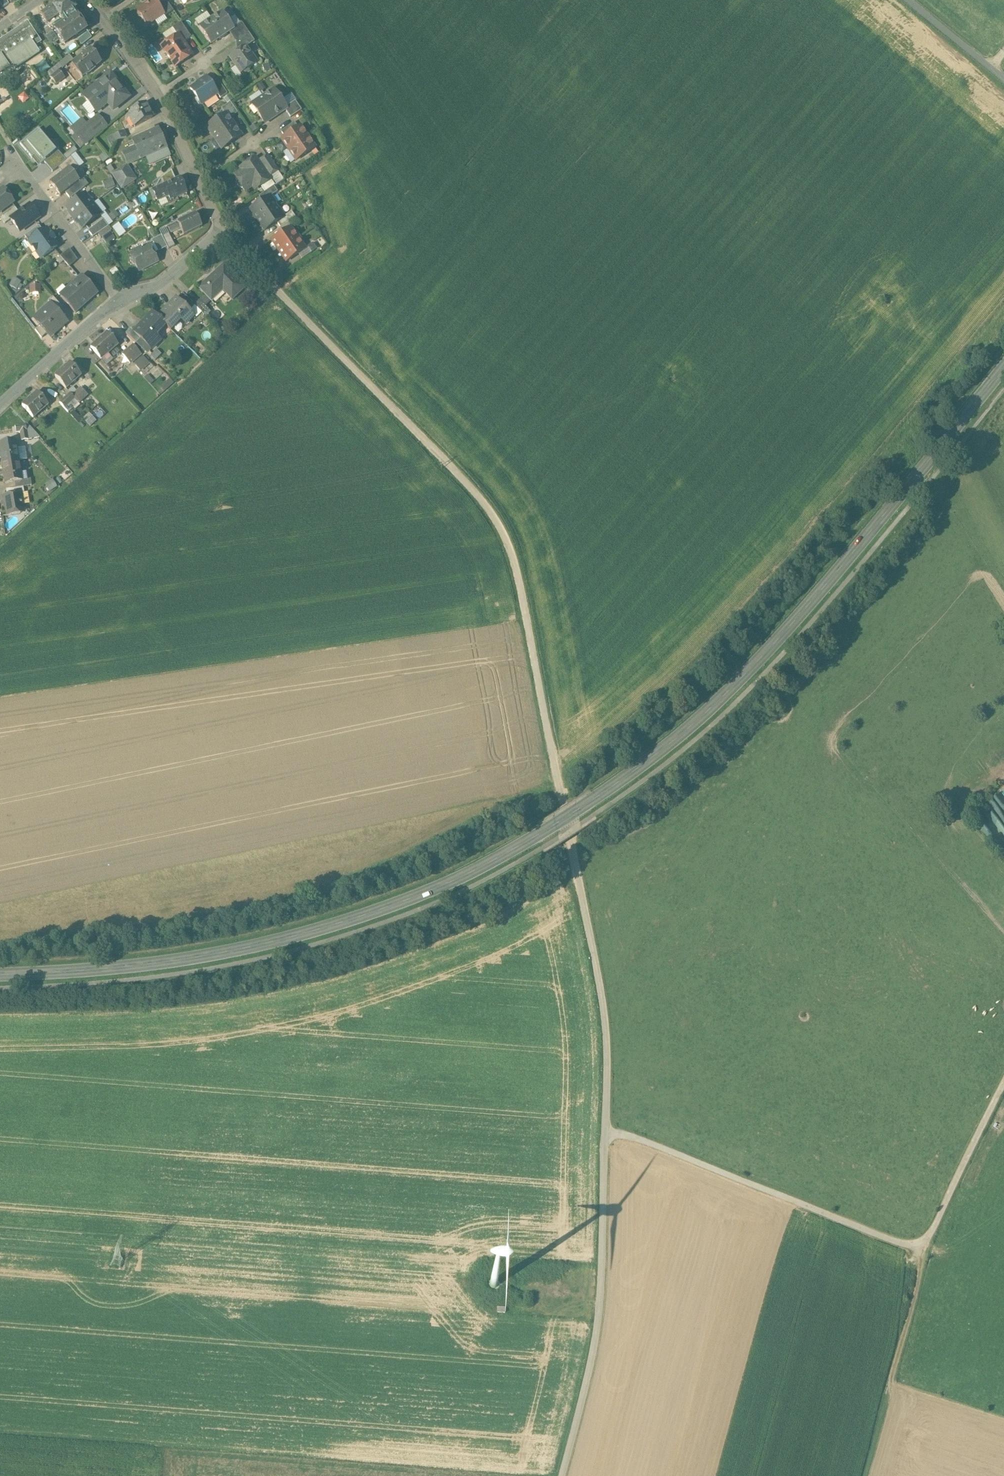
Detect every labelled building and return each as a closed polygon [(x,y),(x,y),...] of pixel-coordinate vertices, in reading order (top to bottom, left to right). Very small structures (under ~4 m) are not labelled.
[(57,5),(56,3),(46,9),(52,19),(59,14),(61,18),(73,10),(73,11),(76,9),(69,0),(64,0),(57,5)] [(137,11),(138,12),(137,15),(139,18),(142,18),(147,26),(163,15),(164,15),(156,3),(154,0),(137,11)] [(166,0),(160,0),(156,3),(164,15),(163,15),(165,17),(173,11),(166,0)] [(52,19),(46,9),(41,13),(47,23),(52,19)] [(73,10),(61,18),(65,23),(55,30),(65,45),(86,30),(73,11),(73,10)] [(234,28),(223,12),(211,20),(222,36),(229,32),(234,28)] [(211,20),(199,28),(211,44),(222,36),(211,20)] [(0,41),(0,74),(10,67),(9,66),(12,64),(16,69),(40,53),(35,46),(42,42),(28,22),(0,41)] [(191,37),(181,22),(172,28),(178,36),(183,43),(191,37)] [(242,22),(234,28),(229,32),(236,42),(237,41),(249,33),(242,22)] [(88,32),(78,40),(82,45),(91,38),(88,32)] [(249,33),(237,41),(243,49),(246,47),(255,41),(249,33)] [(183,43),(178,36),(162,47),(175,67),(192,56),(183,43)] [(243,49),(230,58),(241,74),(246,73),(249,70),(250,68),(257,63),(246,47),(243,49)] [(91,49),(74,62),(79,68),(77,71),(82,78),(87,74),(88,75),(95,69),(94,68),(101,63),(91,49)] [(69,56),(59,64),(62,68),(63,69),(73,60),(69,56)] [(59,64),(47,74),(50,77),(59,70),(62,68),(59,64)] [(59,70),(50,77),(56,85),(65,78),(59,70)] [(110,74),(83,96),(96,113),(108,103),(113,110),(129,98),(110,74)] [(207,78),(190,89),(196,97),(195,100),(198,104),(201,104),(201,105),(217,94),(218,94),(211,84),(207,78)] [(227,94),(218,79),(211,84),(218,94),(217,94),(220,99),(227,94)] [(274,90),(263,98),(275,116),(285,110),(286,109),(286,108),(274,90)] [(263,98),(252,105),(265,124),(275,116),(263,98)] [(231,102),(221,108),(226,115),(226,114),(229,119),(238,113),(231,102)] [(295,102),(286,108),(286,109),(285,110),(290,118),(301,111),(295,102)] [(68,103),(59,110),(71,124),(80,117),(68,103)] [(145,104),(134,110),(135,112),(129,116),(135,127),(153,118),(145,104)] [(226,115),(208,127),(215,138),(233,125),(229,119),(226,114),(226,115)] [(87,124),(85,126),(95,137),(106,128),(96,117),(87,124)] [(82,118),(70,128),(75,134),(85,126),(87,124),(82,118)] [(294,123),(281,132),(285,137),(298,128),(294,123)] [(233,125),(215,138),(222,149),(241,136),(233,125)] [(85,126),(75,134),(85,145),(95,137),(85,126)] [(285,137),(281,140),(289,150),(308,137),(300,127),(298,128),(285,137)] [(37,130),(20,145),(39,167),(44,163),(52,173),(58,168),(66,161),(57,151),(59,150),(52,142),(50,144),(37,130)] [(158,130),(132,141),(136,148),(141,159),(166,148),(158,130)] [(124,131),(109,138),(112,144),(127,137),(124,131)] [(308,137),(289,150),(296,161),(315,148),(308,137)] [(136,148),(124,154),(129,164),(141,159),(136,148)] [(78,153),(74,155),(79,166),(84,164),(78,153)] [(267,156),(259,162),(270,176),(277,171),(267,156)] [(79,168),(71,157),(66,161),(58,168),(63,173),(69,168),(73,173),(79,168)] [(248,167),(235,176),(236,179),(235,182),(240,188),(243,189),(243,188),(245,191),(258,182),(261,186),(269,180),(255,159),(246,165),(248,167)] [(126,165),(113,174),(122,189),(136,180),(126,165)] [(63,173),(50,183),(61,196),(65,193),(80,182),(73,173),(69,168),(63,173)] [(171,170),(160,178),(164,186),(176,180),(171,170)] [(112,179),(105,182),(108,189),(115,186),(112,179)] [(164,186),(153,191),(158,201),(169,196),(171,200),(187,193),(180,179),(164,186)] [(80,182),(65,193),(70,199),(85,188),(80,182)] [(274,186),(259,196),(262,202),(271,196),(278,192),(274,186)] [(0,193),(0,212),(14,202),(4,189),(0,193)] [(85,194),(67,208),(75,218),(93,204),(85,194)] [(262,202),(251,210),(253,214),(251,215),(256,222),(276,208),(274,205),(276,203),(271,196),(262,202)] [(93,204),(75,218),(83,229),(101,215),(93,204)] [(19,213),(10,219),(11,220),(20,232),(39,218),(30,205),(19,213)] [(15,208),(1,219),(5,224),(11,220),(10,219),(19,213),(15,208)] [(276,208),(256,222),(260,228),(262,227),(265,231),(277,223),(285,217),(280,210),(278,211),(276,208)] [(285,217),(277,223),(280,228),(290,222),(295,218),(292,212),(285,217)] [(196,213),(177,222),(181,229),(184,236),(202,227),(196,213)] [(113,223),(108,217),(104,220),(108,227),(113,223)] [(295,218),(290,222),(293,227),(294,227),(299,223),(295,218)] [(103,220),(88,231),(93,237),(108,227),(104,220),(103,220)] [(177,222),(167,227),(171,233),(181,229),(177,222)] [(280,228),(283,233),(291,228),(293,227),(290,222),(280,228)] [(121,223),(114,227),(120,236),(126,232),(121,223)] [(39,226),(25,237),(29,242),(43,232),(39,226)] [(283,233),(271,241),(279,252),(299,238),(297,235),(296,236),(291,228),(283,233)] [(43,232),(29,242),(41,260),(58,247),(53,241),(55,240),(47,229),(43,232)] [(162,237),(167,247),(168,250),(175,246),(169,234),(162,237)] [(162,235),(152,241),(158,252),(167,247),(162,237),(162,235)] [(299,238),(279,252),(286,262),(298,254),(305,249),(300,242),(301,241),(299,238)] [(313,243),(307,247),(308,248),(311,253),(317,249),(313,243)] [(142,250),(131,255),(131,257),(131,260),(132,263),(135,264),(139,272),(158,262),(149,246),(143,249),(142,248),(141,249),(142,250)] [(305,249),(298,254),(301,259),(311,253),(308,248),(305,249)] [(69,249),(60,257),(70,267),(77,260),(69,249)] [(224,266),(199,288),(211,301),(226,287),(235,296),(244,288),(224,266)] [(60,296),(76,314),(97,295),(87,283),(88,282),(82,276),(60,296)] [(15,277),(11,284),(19,289),(23,282),(15,277)] [(39,293),(38,284),(30,285),(31,293),(39,293)] [(185,296),(180,302),(190,312),(195,306),(194,306),(185,296)] [(62,308),(53,297),(48,302),(51,305),(51,304),(58,311),(62,308)] [(180,302),(176,299),(158,318),(157,318),(170,331),(175,335),(194,316),(190,312),(180,302)] [(210,311),(200,301),(194,306),(195,306),(204,316),(210,311)] [(58,311),(51,304),(51,305),(40,314),(39,313),(34,318),(35,319),(35,320),(40,325),(47,334),(50,337),(67,322),(58,311)] [(134,332),(133,332),(141,339),(152,350),(170,331),(157,318),(158,318),(153,313),(134,332)] [(47,334),(40,325),(35,330),(42,339),(47,334)] [(134,332),(131,329),(126,334),(136,344),(141,339),(133,332),(134,332)] [(107,333),(91,348),(101,360),(118,345),(107,333)] [(133,345),(122,355),(130,364),(141,354),(133,345)] [(144,356),(135,364),(144,373),(153,365),(144,356)] [(70,363),(55,377),(66,389),(81,375),(70,363)] [(37,393),(22,406),(33,418),(48,405),(37,393)] [(76,400),(70,393),(64,397),(70,404),(76,400)] [(70,404),(64,397),(59,402),(65,409),(70,404)] [(86,419),(91,425),(106,413),(100,406),(86,419)] [(26,425),(15,426),(16,433),(20,432),(27,431),(26,425)] [(27,431),(20,432),(22,441),(28,440),(27,431)] [(0,444),(0,451),(2,464),(19,461),(16,442),(0,444)] [(19,461),(2,464),(6,484),(15,482),(22,481),(19,461)] [(22,481),(15,482),(16,488),(22,487),(32,486),(31,480),(22,481)] [(53,480),(46,484),(50,491),(57,487),(53,480)] [(16,488),(7,490),(8,496),(21,494),(23,493),(22,487),(16,488)] [(8,496),(4,496),(7,516),(20,514),(24,511),(21,494),(8,496)]
